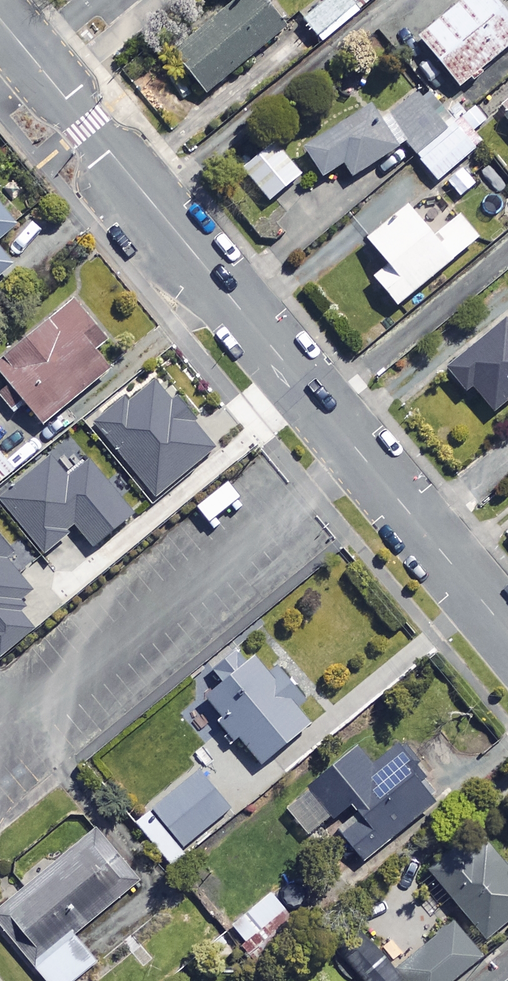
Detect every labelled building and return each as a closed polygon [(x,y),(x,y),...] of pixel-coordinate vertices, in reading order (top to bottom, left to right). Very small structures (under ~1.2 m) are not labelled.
[(259,0),(231,0),(169,55),(204,95),(282,25),(259,0)] [(347,0),(320,0),(298,19),(318,43),(356,10),(347,0)] [(490,0),(457,0),(412,38),(453,87),(507,42),(507,22),(490,0)] [(480,142),(468,128),(482,118),(467,99),(441,120),(415,88),(381,116),(400,139),(433,180),(480,142)] [(381,116),(361,91),(294,146),(319,177),(337,163),(350,179),(400,139),(381,116)] [(500,115),(507,125),(507,108),(500,115)] [(300,173),(272,141),(241,169),(268,200),(300,173)] [(430,236),(404,205),(363,239),(384,265),(369,277),(393,305),(476,238),(456,214),(430,236)] [(0,210),(0,234),(11,224),(0,210)] [(8,265),(0,255),(0,272),(8,265)] [(21,402),(39,424),(105,369),(88,349),(101,338),(69,299),(0,356),(0,377),(5,383),(0,387),(0,396),(12,410),(21,402)] [(442,370),(460,392),(467,386),(488,412),(507,396),(507,315),(442,370)] [(166,402),(146,378),(90,425),(117,457),(104,468),(130,498),(143,487),(153,498),(213,448),(170,398),(166,402)] [(11,468),(0,455),(0,477),(11,468)] [(48,461),(0,500),(0,506),(41,557),(74,530),(91,552),(131,519),(85,464),(65,481),(48,461)] [(0,543),(0,653),(30,629),(11,606),(28,592),(3,560),(10,555),(0,543)] [(270,671),(256,654),(247,661),(237,649),(213,669),(221,680),(204,694),(223,717),(217,721),(233,741),(238,736),(261,765),(312,723),(299,707),(308,699),(278,664),(270,671)] [(354,819),(336,834),(359,860),(430,801),(405,771),(412,765),(397,747),(369,769),(350,746),(280,804),(306,835),(343,805),(354,819)] [(228,808),(196,770),(149,810),(180,848),(228,808)] [(99,833),(0,915),(0,925),(47,980),(72,980),(97,960),(75,933),(138,880),(99,833)] [(425,868),(481,937),(507,916),(507,872),(481,839),(454,862),(446,852),(425,868)] [(282,909),(267,892),(230,926),(245,943),(282,909)] [(451,921),(395,969),(359,928),(335,948),(363,980),(445,980),(478,953),(451,921)]
